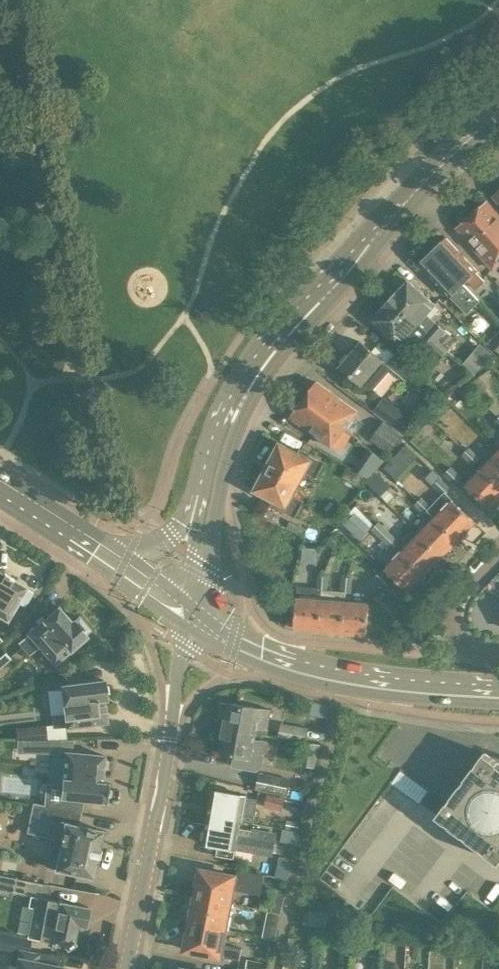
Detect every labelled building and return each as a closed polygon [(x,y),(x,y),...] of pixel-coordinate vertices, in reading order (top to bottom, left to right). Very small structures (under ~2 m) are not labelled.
[(473,214),(498,244),(498,215),(487,201),(473,214)] [(457,227),(493,269),(498,263),(498,244),(473,214),(457,227)] [(477,270),(446,238),(434,249),(464,282),(467,280),(475,289),(484,281),(475,272),(477,270)] [(464,282),(434,249),(419,264),(450,296),(467,313),(480,300),(464,282)] [(435,304),(408,280),(391,300),(418,323),(435,304)] [(387,331),(384,334),(405,352),(416,340),(438,360),(447,349),(428,332),(418,323),(391,300),(373,320),(387,331)] [(435,323),(428,332),(447,349),(455,340),(435,323)] [(498,352),(498,333),(489,343),(498,352)] [(361,342),(340,366),(362,385),(371,393),(391,369),(361,342)] [(395,353),(387,363),(406,379),(414,369),(395,353)] [(317,382),(304,399),(344,429),(357,411),(317,382)] [(384,398),(373,412),(403,434),(413,420),(384,398)] [(331,446),(344,429),(304,399),(291,417),(331,446)] [(390,452),(402,435),(383,422),(371,439),(390,452)] [(383,466),(395,477),(417,453),(406,442),(383,466)] [(298,452),(280,443),(254,490),(274,500),(271,505),(295,518),(304,501),(293,495),(305,472),(316,478),(325,461),(300,448),(298,452)] [(480,456),(470,446),(462,455),(472,465),(480,456)] [(368,448),(353,468),(366,478),(367,478),(380,464),(385,460),(368,448)] [(483,468),(498,484),(498,451),(483,468)] [(401,473),(413,485),(430,469),(418,456),(401,473)] [(462,476),(451,465),(443,474),(454,484),(462,476)] [(349,466),(342,477),(359,487),(360,488),(366,478),(353,468),(349,466)] [(466,486),(488,507),(498,496),(498,484),(483,468),(466,486)] [(445,493),(450,488),(439,478),(432,485),(442,494),(443,495),(445,493)] [(381,495),(387,502),(393,495),(386,489),(381,495)] [(433,506),(429,511),(436,518),(458,539),(474,521),(445,493),(443,495),(442,494),(431,505),(433,506)] [(433,506),(431,505),(422,496),(414,504),(425,515),(429,511),(433,506)] [(344,524),(360,539),(372,526),(356,511),(344,524)] [(436,518),(419,535),(441,556),(458,539),(436,518)] [(285,528),(303,537),(307,528),(298,523),(297,524),(289,520),(285,528)] [(379,521),(375,526),(372,529),(382,539),(389,531),(379,521)] [(400,541),(389,531),(382,539),(393,549),(400,541)] [(331,534),(325,543),(333,546),(338,537),(331,534)] [(419,535),(403,552),(425,573),(441,556),(419,535)] [(301,546),(301,560),(316,560),(316,546),(301,546)] [(403,552),(386,569),(408,591),(425,573),(403,552)] [(392,581),(381,570),(374,577),(385,588),(392,581)] [(0,572),(0,615),(9,620),(19,603),(26,607),(34,593),(27,590),(28,588),(0,572)] [(329,576),(318,575),(317,590),(328,591),(329,576)] [(353,578),(342,577),(341,592),(352,593),(353,578)] [(294,628),(318,630),(321,599),(297,597),(297,598),(294,598),(293,608),(296,608),(294,628)] [(318,630),(342,632),(345,601),(321,599),(318,630)] [(369,603),(345,601),(342,632),(366,634),(368,615),(371,615),(372,605),(369,604),(369,603)] [(30,633),(31,635),(21,644),(30,654),(40,645),(57,665),(87,638),(86,637),(93,631),(82,618),(75,624),(60,607),(30,633)] [(11,658),(0,647),(0,668),(11,658)] [(52,711),(55,728),(65,726),(106,721),(103,697),(105,697),(103,679),(60,685),(63,709),(52,711)] [(224,729),(256,734),(266,736),(271,711),(229,704),(229,705),(221,704),(218,717),(226,719),(224,729)] [(46,724),(16,727),(17,738),(47,738),(46,724)] [(308,729),(282,724),(280,736),(306,740),(308,729)] [(255,739),(256,734),(224,729),(221,753),(235,756),(233,767),(256,771),(261,768),(266,741),(255,739)] [(39,739),(38,752),(59,753),(60,740),(39,739)] [(447,801),(436,815),(498,862),(498,753),(489,745),(447,801)] [(102,781),(105,754),(64,751),(62,785),(46,783),(44,805),(81,812),(84,797),(105,799),(107,782),(102,781)] [(288,796),(292,778),(259,772),(256,790),(288,796)] [(241,819),(241,822),(241,821),(254,823),(259,798),(246,796),(214,790),(207,827),(223,830),(225,816),(241,819)] [(285,797),(268,793),(265,806),(282,810),(285,797)] [(28,832),(51,836),(45,867),(92,876),(101,828),(78,824),(81,812),(44,805),(33,803),(28,832)] [(234,859),(236,848),(239,849),(272,855),(276,834),(263,831),(262,837),(252,835),(253,830),(240,828),(241,822),(241,819),(225,816),(223,830),(207,827),(204,844),(218,846),(217,856),(234,859)] [(300,822),(287,819),(285,827),(298,830),(300,822)] [(297,844),(299,834),(283,831),(281,841),(297,844)] [(198,880),(195,883),(192,896),(233,904),(236,888),(260,893),(263,874),(239,869),(237,878),(200,870),(198,880)] [(34,907),(28,935),(31,936),(64,943),(65,945),(73,940),(72,938),(74,928),(78,929),(79,922),(83,923),(87,906),(49,898),(52,885),(43,883),(43,882),(0,873),(0,890),(18,893),(30,896),(28,906),(34,907)] [(187,925),(228,932),(233,904),(192,896),(187,925)] [(329,909),(304,909),(304,925),(329,926),(329,909)] [(268,910),(265,924),(277,926),(280,913),(268,910)] [(187,938),(185,950),(223,957),(228,932),(187,925),(185,934),(187,938)] [(0,931),(0,946),(0,945),(20,948),(29,950),(31,938),(0,931)] [(20,948),(15,968),(59,968),(62,957),(29,950),(20,948)]
